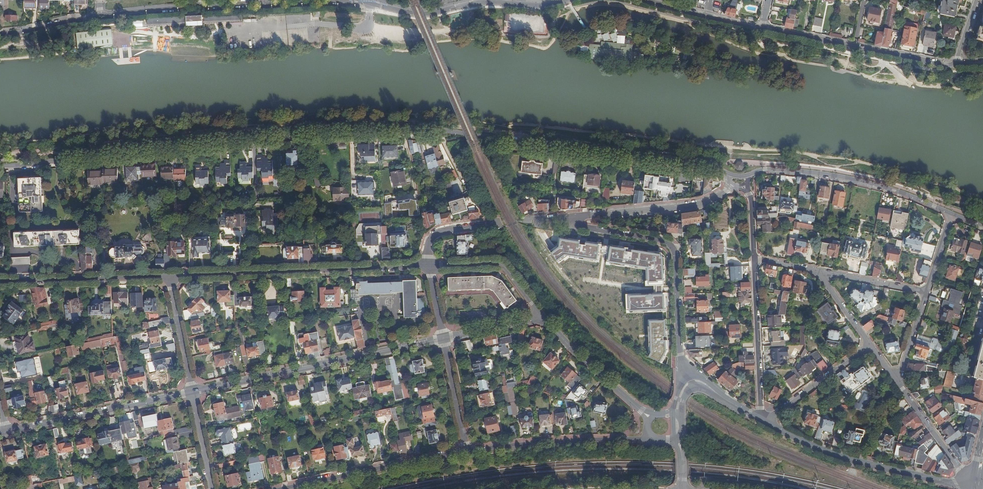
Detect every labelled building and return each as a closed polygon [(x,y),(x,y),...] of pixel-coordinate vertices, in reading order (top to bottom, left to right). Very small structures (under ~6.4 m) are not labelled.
[(24,9),(37,9),(37,0),(24,0),(24,9)] [(49,10),(50,0),(40,0),(40,9),(49,10)] [(967,0),(943,0),(940,14),(955,17),(956,16),(958,9),(959,9),(960,6),(965,7),(967,0)] [(896,2),(892,2),(891,2),(890,2),(884,34),(881,47),(888,48),(897,6),(895,5),(896,2)] [(724,14),(736,16),(737,11),(732,10),(732,7),(729,6),(724,14)] [(882,9),(869,7),(867,20),(879,22),(882,9)] [(795,18),(797,10),(791,9),(789,18),(787,18),(785,27),(793,28),(794,27),(795,18)] [(241,21),(241,15),(147,20),(147,25),(186,23),(187,27),(202,26),(202,23),(241,21)] [(815,18),(813,26),(822,28),(823,20),(815,18)] [(901,45),(914,47),(918,28),(905,26),(901,45)] [(954,39),(956,32),(956,28),(945,26),(943,36),(949,37),(954,39)] [(625,29),(621,29),(619,31),(618,34),(621,37),(624,37),(627,35),(627,31),(625,29)] [(881,47),(884,34),(878,32),(875,46),(881,47)] [(926,32),(924,45),(934,47),(937,34),(926,32)] [(958,32),(956,32),(954,39),(949,37),(949,40),(956,41),(958,32)] [(630,62),(639,63),(639,54),(631,53),(630,62)] [(379,162),(379,148),(375,148),(369,148),(369,146),(358,147),(358,153),(361,154),(361,157),(364,157),(364,162),(379,162)] [(397,146),(383,146),(383,157),(398,157),(397,146)] [(437,160),(436,161),(438,166),(445,164),(442,157),(441,157),(438,147),(433,148),(437,160)] [(298,150),(293,150),(293,153),(285,153),(286,166),(298,166),(298,150)] [(435,155),(425,157),(428,170),(438,167),(438,166),(436,161),(435,155)] [(262,159),(257,159),(258,172),(262,172),(262,179),(269,179),(269,177),(274,177),(273,164),(268,164),(268,162),(265,162),(265,159),(264,159),(264,156),(262,156),(262,159)] [(253,160),(249,160),(249,166),(249,168),(246,168),(246,166),(240,166),(240,170),(238,171),(238,179),(243,179),(243,182),(249,182),(249,179),(253,179),(253,160)] [(226,164),(226,161),(224,161),(224,165),(223,165),(223,168),(219,168),(220,171),(216,171),(216,183),(220,183),(220,185),(227,185),(227,177),(231,177),(230,164),(226,164)] [(529,164),(522,163),(521,174),(542,176),(543,165),(537,164),(535,163),(535,162),(532,162),(531,162),(530,163),(529,163),(529,164)] [(745,167),(742,162),(738,162),(735,167),(737,171),(742,171),(745,167)] [(150,166),(141,167),(142,175),(142,177),(156,176),(155,165),(150,165),(150,166)] [(209,185),(208,166),(204,166),(204,169),(204,172),(201,173),(201,169),(195,169),(196,185),(209,185)] [(142,175),(141,167),(126,168),(127,181),(138,180),(138,175),(142,175)] [(173,168),(161,168),(161,180),(174,179),(173,171),(173,168)] [(118,170),(103,171),(103,172),(103,184),(118,182),(118,170)] [(173,171),(174,179),(174,181),(186,180),(186,170),(173,171)] [(567,171),(562,171),(561,181),(575,182),(577,173),(571,172),(571,171),(567,170),(567,171)] [(403,171),(392,173),(392,176),(390,177),(392,187),(405,185),(403,171)] [(88,185),(103,185),(103,184),(103,172),(88,173),(88,185)] [(702,176),(695,175),(695,181),(703,182),(705,182),(703,196),(712,192),(713,178),(702,176)] [(583,184),(586,184),(588,184),(588,186),(599,187),(600,177),(589,176),(584,176),(583,184)] [(654,177),(646,176),(644,189),(659,191),(659,193),(661,193),(661,195),(668,196),(670,178),(660,176),(659,178),(654,177)] [(41,179),(19,179),(20,213),(43,213),(41,179)] [(635,183),(623,181),(621,194),(633,195),(635,183)] [(801,181),(800,184),(798,199),(801,199),(802,199),(803,193),(805,194),(807,182),(801,181)] [(374,183),(358,183),(358,192),(366,192),(366,195),(374,195),(374,183)] [(828,200),(830,189),(820,188),(819,198),(828,200)] [(767,200),(773,201),(774,190),(768,189),(768,191),(762,191),(762,198),(767,198),(767,200)] [(348,190),(333,190),(334,202),(348,201),(348,190)] [(635,190),(633,205),(642,204),(644,192),(635,190)] [(844,194),(836,192),(833,206),(843,207),(845,194),(844,194)] [(420,214),(417,199),(416,199),(411,198),(407,197),(406,198),(386,201),(386,216),(393,216),(393,209),(410,209),(410,215),(420,214)] [(470,197),(464,199),(468,211),(468,212),(469,212),(470,220),(476,219),(479,219),(479,216),(478,211),(475,211),(475,209),(479,209),(476,205),(475,205),(474,204),(475,203),(470,197)] [(464,199),(449,203),(453,215),(468,211),(464,199)] [(526,204),(524,200),(521,202),(523,205),(519,208),(523,214),(534,208),(530,201),(526,204)] [(566,211),(574,210),(574,208),(576,208),(577,202),(571,201),(562,200),(561,211),(566,211)] [(782,203),(781,206),(780,213),(785,214),(786,213),(790,213),(796,213),(797,207),(794,207),(794,204),(782,203)] [(544,213),(548,212),(549,204),(539,205),(540,209),(538,209),(537,209),(537,211),(544,211),(544,213)] [(890,211),(879,209),(877,219),(883,220),(882,223),(888,224),(890,211)] [(427,211),(427,214),(430,225),(436,224),(434,215),(433,213),(433,210),(427,211)] [(267,227),(267,230),(267,234),(274,234),(274,229),(278,229),(278,214),(274,214),(274,211),(262,211),(262,217),(264,217),(264,222),(262,222),(263,227),(267,227)] [(762,211),(757,212),(757,220),(770,219),(777,218),(778,213),(778,211),(770,211),(770,215),(768,216),(768,212),(762,212),(762,211)] [(694,214),(682,215),(682,225),(682,228),(685,228),(684,225),(688,224),(688,227),(697,226),(700,226),(700,223),(710,221),(710,216),(704,217),(700,218),(699,213),(694,214)] [(908,216),(893,213),(890,228),(905,231),(908,216)] [(449,214),(440,216),(442,225),(447,223),(451,223),(449,214)] [(814,223),(815,217),(802,215),(802,217),(796,215),(795,219),(795,223),(800,224),(801,224),(802,221),(814,223)] [(239,227),(241,227),(245,227),(245,217),(235,217),(228,217),(228,219),(219,219),(219,228),(233,228),(233,230),(239,230),(239,227)] [(770,219),(757,220),(758,226),(763,225),(763,233),(771,233),(770,219)] [(682,228),(682,225),(678,225),(668,224),(667,233),(682,234),(682,233),(682,228)] [(382,234),(382,227),(366,227),(366,246),(382,245),(382,234)] [(80,243),(79,235),(79,231),(15,234),(15,248),(80,245),(80,243)] [(405,236),(391,236),(390,236),(390,237),(386,237),(387,242),(391,243),(391,248),(405,247),(404,240),(406,240),(406,236),(405,236)] [(466,241),(466,236),(457,237),(458,242),(457,242),(458,255),(467,255),(467,250),(468,250),(468,246),(467,246),(467,242),(466,242),(466,241)] [(553,248),(549,251),(559,264),(568,256),(598,261),(601,243),(559,236),(557,245),(553,248)] [(722,237),(714,237),(715,241),(713,241),(713,250),(710,250),(710,254),(723,253),(723,248),(724,248),(723,241),(722,241),(722,237)] [(907,239),(903,238),(903,242),(902,245),(906,246),(906,247),(912,248),(912,251),(920,252),(922,240),(924,241),(924,239),(918,238),(919,237),(915,237),(915,239),(911,238),(910,237),(907,239)] [(188,238),(189,250),(192,250),(193,258),(199,258),(199,254),(199,253),(203,253),(203,254),(210,254),(209,240),(198,241),(198,238),(188,238)] [(792,239),(789,256),(794,257),(795,252),(802,254),(802,255),(805,255),(805,254),(807,255),(809,244),(797,242),(797,240),(792,239)] [(703,240),(689,240),(689,246),(692,246),(692,257),(703,256),(703,249),(704,249),(703,240)] [(903,242),(898,240),(895,252),(888,250),(886,261),(890,262),(891,260),(899,262),(901,251),(902,245),(903,242)] [(961,242),(955,241),(953,246),(950,245),(948,249),(949,250),(963,254),(966,242),(962,240),(961,241),(961,242)] [(852,245),(852,243),(847,241),(843,255),(864,260),(867,246),(861,245),(861,247),(852,245)] [(164,260),(165,269),(169,269),(169,256),(170,256),(171,257),(174,257),(175,256),(176,256),(176,255),(185,254),(184,243),(178,243),(178,242),(175,242),(175,243),(169,243),(169,255),(164,255),(164,260)] [(327,247),(322,247),(323,254),(327,254),(342,253),(342,246),(336,246),(336,244),(335,243),(333,244),(331,245),(332,246),(327,246),(327,247)] [(839,246),(822,243),(820,254),(832,257),(832,258),(835,259),(836,258),(837,258),(839,246)] [(982,246),(971,243),(967,255),(972,257),(972,256),(978,258),(982,246)] [(662,253),(610,245),(607,264),(646,269),(647,286),(663,285),(662,253)] [(116,249),(112,249),(110,252),(110,256),(112,259),(117,259),(117,260),(124,259),(124,258),(133,258),(134,259),(135,260),(137,258),(137,257),(135,256),(141,256),(143,255),(144,255),(144,254),(145,253),(145,252),(144,251),(144,250),(143,249),(142,249),(136,249),(136,248),(135,247),(134,247),(133,248),(124,249),(124,248),(116,248),(116,249)] [(299,259),(299,264),(305,264),(304,248),(301,248),(301,254),(300,254),(300,253),(299,252),(299,247),(288,248),(288,249),(288,259),(288,260),(299,259)] [(304,248),(305,264),(311,264),(310,259),(312,259),(312,254),(310,254),(310,249),(309,249),(309,247),(304,247),(304,248)] [(383,249),(383,261),(390,261),(390,258),(391,258),(391,255),(390,255),(389,254),(388,249),(385,249),(383,249)] [(929,271),(932,261),(925,259),(923,265),(920,274),(919,274),(919,276),(921,277),(927,278),(929,271)] [(156,260),(156,270),(165,269),(164,260),(156,260)] [(861,263),(859,275),(866,276),(868,264),(861,263)] [(875,265),(873,278),(879,279),(882,264),(876,263),(875,265)] [(778,268),(767,266),(765,274),(776,276),(778,268)] [(946,278),(955,281),(957,276),(961,277),(963,270),(950,266),(946,278)] [(742,280),(742,267),(730,268),(731,281),(742,280)] [(792,282),(794,271),(789,270),(788,277),(784,277),(782,286),(791,288),(792,282)] [(978,271),(975,280),(981,281),(981,282),(982,282),(982,272),(978,271)] [(709,276),(706,276),(706,278),(697,278),(697,286),(710,286),(709,276)] [(457,279),(448,279),(449,292),(489,290),(493,292),(506,309),(507,308),(508,309),(509,308),(508,307),(516,301),(511,294),(512,293),(510,290),(509,291),(502,282),(499,281),(499,279),(496,278),(495,279),(492,277),(475,278),(475,277),(471,277),(471,278),(461,278),(461,277),(457,277),(457,279)] [(357,290),(356,290),(356,296),(359,295),(389,294),(402,293),(403,317),(408,317),(408,319),(413,319),(413,317),(423,316),(423,300),(416,300),(415,282),(414,282),(404,282),(403,283),(368,284),(368,282),(366,283),(363,283),(360,283),(358,283),(358,287),(357,287),(357,290)] [(795,283),(792,282),(791,288),(790,291),(794,292),(794,293),(804,295),(804,294),(808,295),(809,289),(805,288),(806,284),(796,282),(795,283)] [(750,287),(750,283),(732,284),(733,293),(739,292),(751,292),(750,287)] [(870,292),(871,286),(866,285),(865,291),(865,294),(864,297),(861,301),(863,303),(864,302),(872,303),(873,301),(877,301),(879,292),(874,291),(874,293),(870,292)] [(52,297),(51,288),(32,289),(34,298),(36,306),(43,305),(42,302),(47,300),(47,298),(52,297)] [(321,308),(341,307),(340,288),(335,288),(335,291),(326,291),(326,289),(321,289),(321,301),(320,302),(320,304),(320,305),(321,306),(321,308)] [(953,313),(960,315),(964,301),(961,300),(963,294),(947,289),(946,292),(948,293),(943,306),(947,308),(947,306),(954,308),(953,313)] [(356,290),(350,290),(351,302),(359,302),(359,295),(356,296),(356,290)] [(860,302),(861,301),(864,297),(865,294),(861,293),(860,293),(855,290),(850,297),(850,298),(856,302),(858,304),(860,302)] [(234,291),(235,307),(240,306),(240,307),(255,306),(255,297),(239,298),(239,291),(234,291)] [(231,302),(231,292),(218,292),(219,303),(231,302)] [(294,303),(305,302),(304,292),(293,293),(294,303)] [(665,292),(626,294),(627,312),(666,311),(665,292)] [(751,301),(751,292),(739,292),(740,302),(741,302),(741,307),(746,307),(746,306),(746,302),(751,301)] [(786,315),(786,313),(790,293),(784,292),(784,295),(782,301),(779,301),(778,306),(782,307),(780,316),(781,316),(786,315)] [(128,306),(128,293),(114,293),(114,307),(128,306)] [(143,307),(142,293),(131,294),(132,308),(143,307)] [(712,302),(712,293),(707,294),(708,298),(705,298),(705,301),(697,302),(698,312),(709,312),(708,302),(712,302)] [(184,312),(185,321),(191,319),(193,319),(192,315),(192,314),(193,313),(198,309),(202,313),(203,311),(202,310),(205,308),(207,305),(200,298),(197,301),(196,300),(193,303),(194,304),(191,306),(191,307),(189,309),(189,310),(184,312)] [(156,310),(156,299),(148,299),(148,301),(146,301),(146,311),(156,310)] [(84,311),(82,300),(78,301),(78,300),(73,301),(69,302),(69,306),(69,309),(70,313),(75,313),(75,312),(80,312),(80,311),(84,311)] [(875,304),(872,303),(864,302),(863,303),(861,301),(860,302),(858,304),(856,306),(862,314),(867,310),(868,312),(872,309),(872,308),(875,304)] [(13,323),(23,311),(13,303),(12,304),(11,303),(9,306),(10,307),(9,308),(11,310),(5,317),(13,323)] [(828,303),(818,310),(823,317),(825,315),(827,318),(825,319),(828,325),(838,318),(834,312),(833,313),(831,311),(832,310),(828,303)] [(281,318),(286,318),(284,304),(280,305),(280,307),(268,308),(268,320),(281,319),(281,318)] [(89,315),(103,315),(103,305),(97,305),(97,307),(89,308),(89,315)] [(942,320),(950,322),(953,313),(954,308),(947,306),(947,308),(946,310),(945,310),(942,320)] [(337,317),(351,316),(351,309),(336,310),(337,317)] [(897,320),(901,322),(902,322),(904,315),(905,312),(896,309),(894,314),(893,317),(893,319),(897,320)] [(724,317),(724,312),(715,312),(715,322),(723,322),(723,317),(724,317)] [(888,318),(880,315),(871,321),(873,324),(880,319),(887,321),(888,318)] [(781,328),(781,316),(780,316),(768,316),(769,329),(771,329),(781,328)] [(170,324),(169,317),(161,318),(162,320),(146,323),(143,323),(143,329),(170,324)] [(193,319),(191,319),(194,333),(202,331),(200,321),(199,321),(198,318),(193,319)] [(665,319),(648,320),(651,352),(649,357),(661,363),(668,350),(665,319)] [(359,349),(365,348),(362,333),(362,332),(361,328),(359,320),(353,322),(354,327),(356,338),(356,340),(359,349)] [(865,330),(869,335),(874,331),(872,328),(873,327),(873,326),(874,325),(873,324),(871,321),(863,327),(865,330)] [(711,333),(711,322),(703,323),(698,323),(699,333),(711,333)] [(735,324),(730,324),(730,332),(727,332),(727,337),(730,337),(730,338),(740,338),(740,326),(736,326),(735,324)] [(356,338),(354,327),(348,328),(348,327),(343,328),(343,329),(338,330),(341,341),(346,340),(350,339),(356,338)] [(242,356),(243,357),(246,356),(245,350),(243,343),(244,343),(240,328),(236,328),(241,348),(242,356)] [(771,342),(771,347),(780,346),(780,332),(784,331),(784,328),(781,328),(771,329),(771,333),(770,333),(769,333),(769,334),(769,335),(769,336),(770,337),(771,337),(771,338),(773,338),(773,341),(771,342)] [(951,356),(959,331),(953,330),(947,346),(938,343),(939,342),(937,340),(933,339),(932,339),(932,340),(931,344),(916,339),(915,344),(930,349),(951,356)] [(149,349),(162,346),(159,331),(149,333),(152,344),(149,344),(149,345),(143,346),(144,350),(149,349)] [(840,333),(829,331),(827,344),(839,346),(839,341),(840,333)] [(314,359),(321,358),(317,341),(320,341),(318,333),(309,335),(314,357),(314,359)] [(113,338),(113,334),(88,340),(88,343),(100,340),(113,338)] [(309,335),(309,334),(305,335),(305,338),(299,340),(300,345),(305,344),(308,358),(314,357),(309,335)] [(498,343),(496,335),(485,338),(487,346),(492,345),(493,348),(499,347),(498,343)] [(931,344),(932,340),(918,335),(916,339),(931,344)] [(16,339),(17,342),(19,351),(19,352),(25,351),(25,354),(35,351),(33,342),(30,343),(29,336),(24,338),(23,337),(16,339)] [(501,343),(498,343),(499,347),(500,351),(501,358),(510,357),(509,351),(511,351),(511,346),(510,346),(509,344),(512,343),(511,337),(501,339),(501,343)] [(543,342),(532,338),(529,348),(540,351),(543,342)] [(100,340),(88,343),(81,344),(82,348),(101,344),(100,340)] [(206,351),(207,354),(211,354),(208,340),(196,342),(198,352),(206,351)] [(265,356),(266,354),(264,342),(253,344),(254,349),(248,350),(249,357),(260,355),(261,356),(265,356)] [(893,343),(891,343),(886,344),(887,354),(900,352),(898,342),(893,343)] [(176,350),(174,343),(166,345),(167,352),(176,350)] [(926,359),(930,349),(915,344),(914,349),(919,350),(918,353),(918,354),(919,355),(918,357),(911,355),(910,359),(918,360),(919,357),(926,359)] [(982,380),(982,344),(974,377),(972,376),(971,377),(972,378),(982,380)] [(79,354),(77,345),(67,347),(69,356),(79,354)] [(787,349),(772,350),(773,365),(782,365),(782,357),(787,356),(787,349)] [(223,351),(226,366),(235,364),(233,353),(231,354),(230,350),(223,351)] [(814,360),(815,362),(822,357),(817,350),(810,355),(814,360)] [(217,368),(226,366),(223,351),(214,353),(217,368)] [(754,363),(754,356),(747,357),(747,352),(744,352),(744,357),(740,357),(740,363),(745,363),(754,363)] [(559,361),(550,354),(544,362),(552,369),(559,361)] [(124,362),(122,355),(119,356),(123,373),(127,372),(125,362),(124,362)] [(397,374),(394,357),(389,358),(393,373),(393,375),(397,374)] [(38,375),(35,358),(23,361),(16,363),(19,379),(38,375)] [(174,367),(171,358),(154,361),(156,371),(174,367)] [(414,364),(416,373),(416,374),(425,372),(423,360),(413,362),(414,364)] [(815,368),(818,366),(817,365),(815,362),(814,360),(807,365),(812,371),(816,368),(815,368)] [(818,366),(823,373),(829,368),(823,360),(817,365),(818,366)] [(489,370),(488,364),(487,361),(484,361),(473,363),(476,377),(487,374),(490,373),(489,370)] [(717,370),(719,370),(714,363),(705,370),(706,371),(711,375),(717,370)] [(807,376),(812,372),(812,371),(807,365),(807,364),(803,367),(803,368),(800,371),(801,372),(798,374),(801,378),(806,375),(807,376)] [(111,365),(106,366),(108,377),(110,376),(110,378),(111,380),(114,380),(118,379),(122,378),(122,376),(120,368),(113,369),(112,366),(111,365)] [(355,365),(348,367),(350,374),(357,372),(355,365)] [(577,385),(581,380),(576,375),(577,375),(568,368),(562,376),(570,383),(567,386),(572,390),(577,385)] [(845,369),(837,375),(845,386),(847,390),(850,393),(866,382),(871,378),(868,375),(869,374),(866,371),(864,368),(863,368),(853,375),(852,374),(850,375),(845,369)] [(735,370),(733,369),(732,369),(730,371),(727,373),(726,372),(718,381),(723,385),(735,370)] [(738,373),(735,370),(723,385),(730,391),(737,382),(733,379),(738,373)] [(798,380),(801,378),(798,374),(795,370),(792,372),(795,376),(787,382),(792,389),(800,384),(798,380)] [(99,381),(105,380),(103,371),(91,374),(93,383),(99,382),(99,381)] [(944,386),(951,388),(955,373),(947,371),(947,372),(946,376),(944,385),(944,386)] [(135,383),(146,380),(145,373),(140,374),(128,377),(130,385),(136,384),(135,383)] [(921,390),(930,388),(928,377),(924,378),(922,378),(921,379),(922,382),(921,385),(920,385),(921,390)] [(517,383),(517,378),(514,378),(515,383),(507,384),(507,386),(508,389),(513,388),(517,388),(517,383)] [(972,378),(971,381),(968,381),(968,384),(975,386),(974,390),(969,389),(969,391),(970,391),(970,393),(975,394),(982,396),(982,380),(972,378)] [(339,392),(353,389),(351,379),(343,381),(342,380),(337,381),(339,392)] [(534,381),(530,379),(528,382),(526,386),(531,388),(534,381)] [(477,382),(479,391),(489,389),(487,380),(477,382)] [(27,382),(27,385),(29,396),(31,405),(47,402),(44,392),(34,394),(31,381),(27,382)] [(68,395),(67,387),(66,385),(65,381),(59,382),(60,389),(56,390),(58,399),(67,398),(66,396),(68,395)] [(396,401),(405,399),(401,384),(400,384),(395,385),(394,381),(392,381),(391,381),(390,381),(380,383),(375,384),(376,390),(378,390),(379,394),(394,390),(396,401)] [(89,392),(87,382),(76,385),(78,394),(89,392)] [(313,402),(320,401),(327,399),(326,395),(326,393),(328,392),(326,382),(319,383),(320,387),(315,388),(310,389),(313,402)] [(360,399),(372,396),(370,386),(365,387),(365,383),(364,382),(357,384),(357,385),(357,386),(357,388),(353,389),(355,400),(360,399)] [(422,399),(430,397),(429,395),(430,395),(428,384),(427,384),(426,382),(419,384),(419,386),(421,396),(422,396),(422,399)] [(567,397),(564,400),(573,402),(578,403),(583,396),(587,392),(580,385),(579,386),(577,385),(572,390),(567,397)] [(942,393),(944,386),(944,385),(935,387),(936,394),(942,393)] [(513,388),(508,389),(508,392),(511,406),(512,408),(513,416),(518,415),(513,388)] [(770,397),(777,400),(782,391),(775,388),(770,397)] [(489,389),(479,391),(481,396),(489,394),(491,400),(493,400),(491,389),(489,389)] [(819,392),(818,389),(810,395),(811,398),(819,392)] [(246,421),(253,419),(257,419),(251,393),(244,395),(243,390),(240,390),(244,408),(245,416),(246,421)] [(841,406),(841,408),(852,409),(859,410),(864,413),(866,409),(873,397),(874,395),(864,390),(857,403),(853,403),(853,406),(841,406)] [(287,394),(289,403),(300,400),(298,391),(287,394)] [(489,394),(481,396),(477,397),(479,408),(488,406),(488,407),(494,405),(493,400),(491,400),(489,394)] [(975,394),(975,397),(971,397),(970,400),(982,404),(982,396),(975,394)] [(982,408),(982,404),(970,400),(965,399),(954,396),(954,400),(954,402),(958,403),(964,405),(965,404),(972,405),(970,413),(981,415),(982,409),(982,408)] [(13,400),(7,401),(9,410),(23,407),(23,405),(25,405),(24,397),(13,399),(13,400)] [(274,407),(272,397),(260,399),(262,409),(274,407)] [(942,407),(935,398),(927,404),(933,413),(942,407)] [(607,404),(601,403),(600,405),(596,404),(594,412),(605,415),(607,404)] [(227,420),(242,417),(240,409),(226,412),(224,404),(214,406),(217,417),(218,421),(227,419),(227,420)] [(422,419),(423,425),(426,424),(431,423),(436,422),(432,406),(430,406),(430,404),(419,406),(418,408),(418,410),(420,416),(420,418),(422,419)] [(567,410),(568,415),(571,414),(572,419),(582,417),(580,411),(578,411),(577,407),(567,410)] [(392,414),(391,409),(376,412),(378,424),(385,423),(384,416),(392,414)] [(942,409),(934,416),(940,425),(950,418),(946,413),(945,413),(942,409)] [(555,412),(552,412),(552,415),(554,422),(557,421),(557,424),(561,423),(562,426),(568,425),(566,414),(556,415),(555,412)] [(917,417),(914,412),(902,421),(905,425),(917,417)] [(531,413),(528,414),(527,415),(527,416),(526,417),(525,418),(525,419),(521,419),(522,428),(534,427),(533,414),(531,413)] [(814,429),(818,431),(822,418),(818,417),(808,413),(804,424),(814,427),(814,429)] [(980,418),(981,415),(970,413),(969,418),(968,418),(980,421),(980,418)] [(158,421),(156,414),(143,417),(145,429),(158,426),(158,428),(159,427),(157,422),(158,422),(158,421)] [(554,422),(552,415),(540,416),(541,426),(554,425),(554,422)] [(917,417),(905,425),(907,427),(911,424),(915,430),(922,424),(917,417)] [(172,418),(164,420),(167,431),(174,429),(172,418)] [(497,418),(486,420),(488,433),(499,431),(497,418)] [(818,431),(815,439),(821,441),(823,435),(823,434),(822,434),(823,431),(832,433),(835,422),(822,418),(818,431)] [(978,427),(980,421),(968,418),(966,418),(965,421),(967,421),(965,431),(976,434),(978,427)] [(167,431),(164,420),(158,421),(158,422),(157,422),(159,427),(158,428),(160,435),(156,436),(157,439),(168,436),(167,431)] [(130,421),(120,424),(122,434),(132,432),(130,421)] [(945,441),(956,433),(951,425),(944,430),(947,434),(946,435),(946,436),(943,438),(945,441)] [(222,446),(234,443),(231,428),(217,430),(216,432),(217,436),(219,438),(221,438),(222,446)] [(850,432),(848,436),(848,435),(847,435),(846,435),(845,436),(845,437),(845,438),(846,439),(847,439),(848,439),(847,443),(853,444),(853,441),(860,443),(862,438),(863,438),(865,431),(856,429),(855,433),(850,432)] [(921,429),(911,437),(914,440),(920,436),(923,440),(919,443),(922,445),(932,438),(928,432),(925,434),(921,429)] [(430,444),(440,442),(437,430),(428,432),(430,444)] [(973,447),(976,435),(959,430),(956,433),(945,441),(948,445),(957,439),(962,436),(965,436),(964,440),(967,441),(966,445),(963,444),(963,446),(963,447),(960,449),(956,444),(951,448),(961,463),(969,460),(973,447)] [(111,442),(109,432),(103,433),(104,434),(98,436),(100,445),(111,442)] [(376,447),(383,445),(380,432),(366,435),(370,450),(376,448),(376,447)] [(401,458),(408,457),(407,451),(405,441),(413,440),(412,433),(400,435),(402,442),(398,443),(400,451),(401,458)] [(892,450),(896,451),(897,448),(897,445),(898,442),(894,441),(895,437),(881,433),(879,442),(881,442),(880,445),(884,446),(883,449),(892,451),(892,450)] [(94,447),(92,439),(89,439),(89,437),(87,437),(84,437),(83,439),(83,441),(77,443),(80,455),(87,454),(88,456),(93,455),(91,447),(94,447)] [(176,452),(179,451),(176,438),(168,439),(170,450),(166,451),(167,454),(173,453),(176,452)] [(347,445),(349,451),(351,451),(353,457),(365,455),(363,447),(355,449),(354,446),(355,446),(354,438),(346,440),(347,445)] [(936,442),(932,438),(922,445),(918,448),(918,450),(915,464),(917,464),(923,465),(922,469),(950,476),(954,468),(941,450),(938,445),(925,455),(924,455),(925,456),(924,457),(921,453),(924,451),(936,442)] [(938,445),(936,442),(924,451),(925,452),(924,453),(925,455),(938,445)] [(235,449),(234,443),(222,446),(225,456),(239,453),(240,452),(239,449),(238,448),(235,449)] [(392,453),(400,451),(398,443),(391,444),(392,453)] [(65,444),(57,446),(59,454),(73,451),(72,444),(65,445),(65,444)] [(49,455),(47,445),(35,447),(37,458),(49,455)] [(347,460),(350,460),(349,451),(347,445),(335,448),(338,460),(343,459),(347,458),(347,460)] [(910,461),(911,458),(913,449),(913,446),(906,445),(906,446),(902,445),(902,446),(901,449),(900,456),(904,457),(903,459),(910,461)] [(314,461),(326,458),(324,449),(323,449),(323,446),(318,447),(319,450),(312,451),(314,461)] [(24,458),(22,450),(15,452),(15,451),(6,453),(8,463),(17,461),(17,460),(24,458)] [(189,463),(186,450),(179,451),(176,452),(178,465),(187,463),(189,463)] [(260,463),(266,462),(264,455),(251,458),(248,459),(251,473),(247,474),(249,482),(264,479),(260,463)] [(296,457),(293,458),(289,459),(291,468),(302,466),(300,456),(296,457)] [(282,472),(279,458),(269,460),(272,474),(282,472)] [(190,477),(187,463),(178,465),(176,465),(176,470),(182,469),(184,478),(188,477),(190,477)] [(229,487),(240,485),(238,474),(226,476),(229,487)] [(83,485),(81,475),(74,476),(76,486),(83,485)] [(75,481),(74,477),(64,479),(61,479),(58,480),(59,485),(75,481)] [(184,478),(178,480),(178,484),(180,488),(187,488),(185,482),(189,481),(188,477),(184,478)] [(151,478),(149,479),(150,488),(149,481),(139,483),(140,488),(153,488),(153,485),(151,478)]
